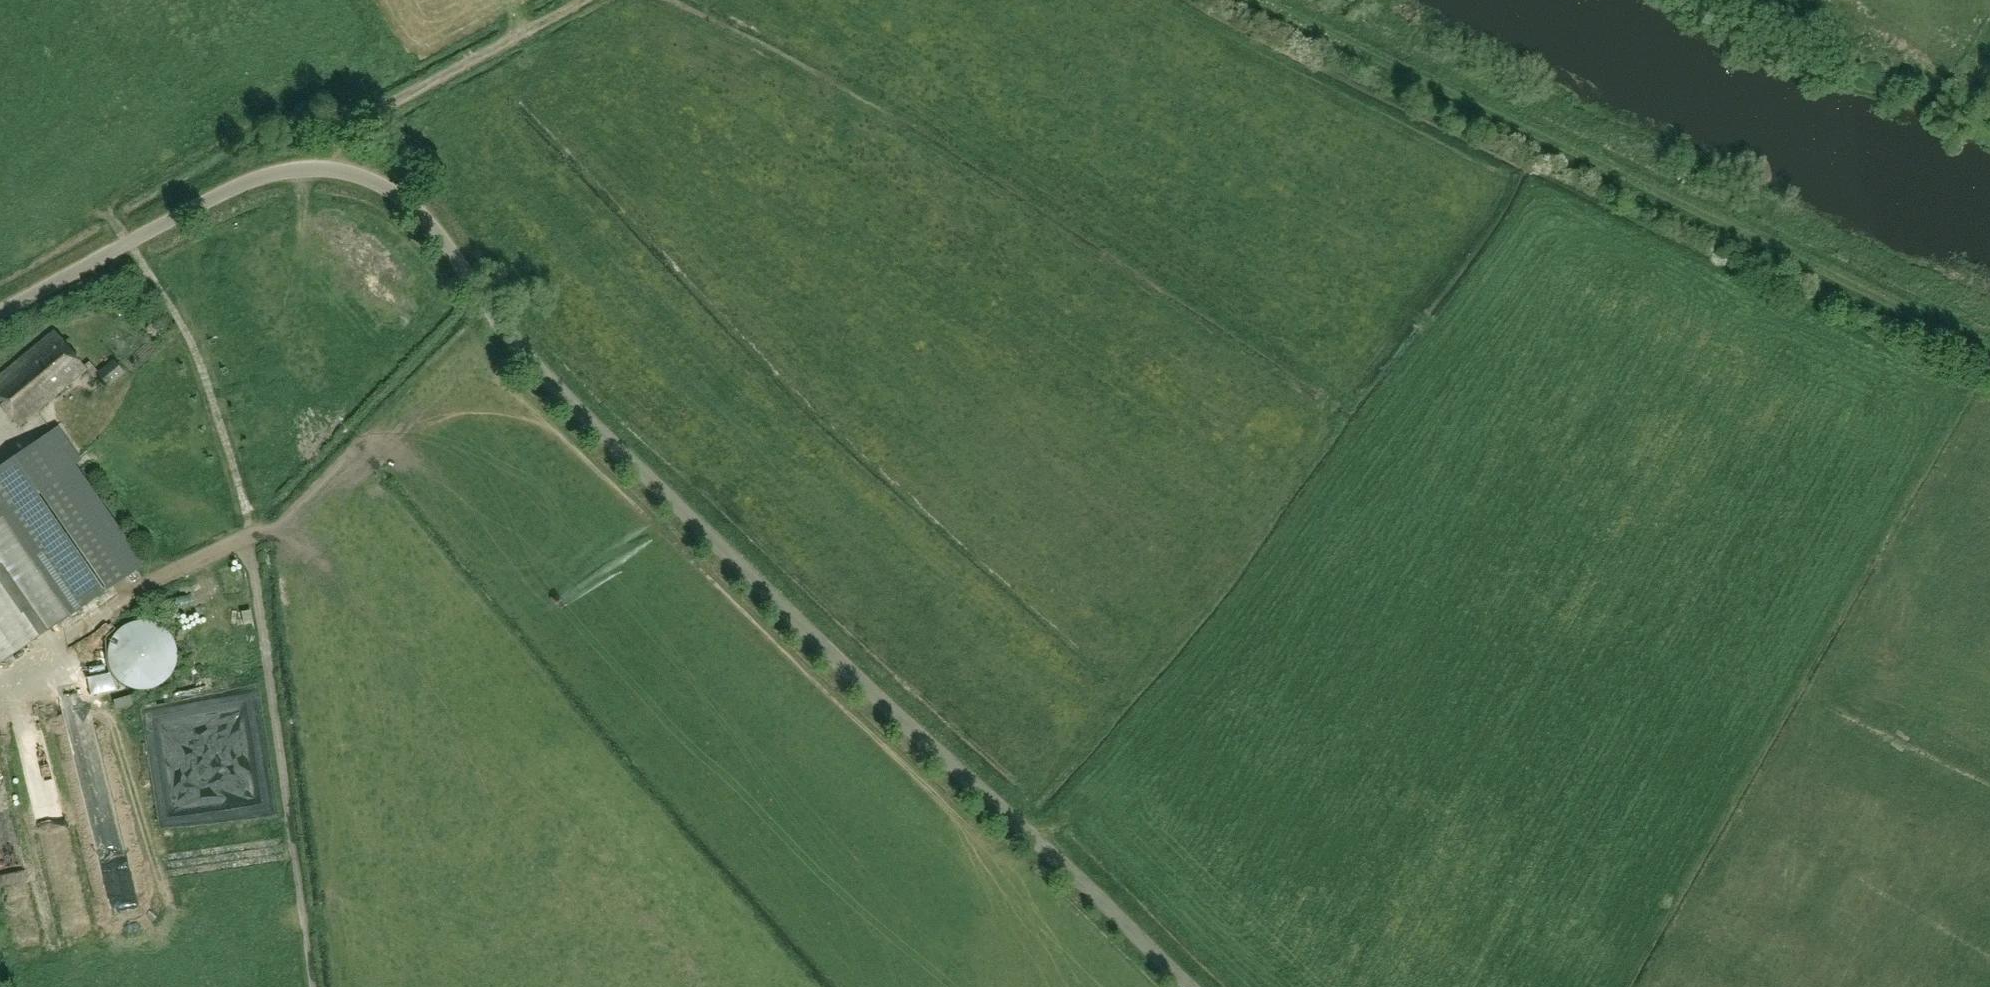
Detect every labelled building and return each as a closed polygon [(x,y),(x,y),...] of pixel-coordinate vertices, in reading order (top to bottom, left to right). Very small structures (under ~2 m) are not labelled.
[(54,332),(0,378),(0,401),(21,425),(86,370),(54,332)] [(98,370),(111,384),(126,371),(114,358),(98,370)] [(146,565),(76,465),(82,461),(59,426),(0,467),(0,665),(146,565)] [(119,630),(113,638),(109,647),(109,662),(118,679),(132,688),(148,690),(165,681),(177,663),(177,647),(170,633),(158,623),(144,621),(131,623),(119,630)] [(193,718),(189,707),(161,715),(165,727),(193,718)] [(49,743),(30,749),(39,778),(58,772),(49,743)]
